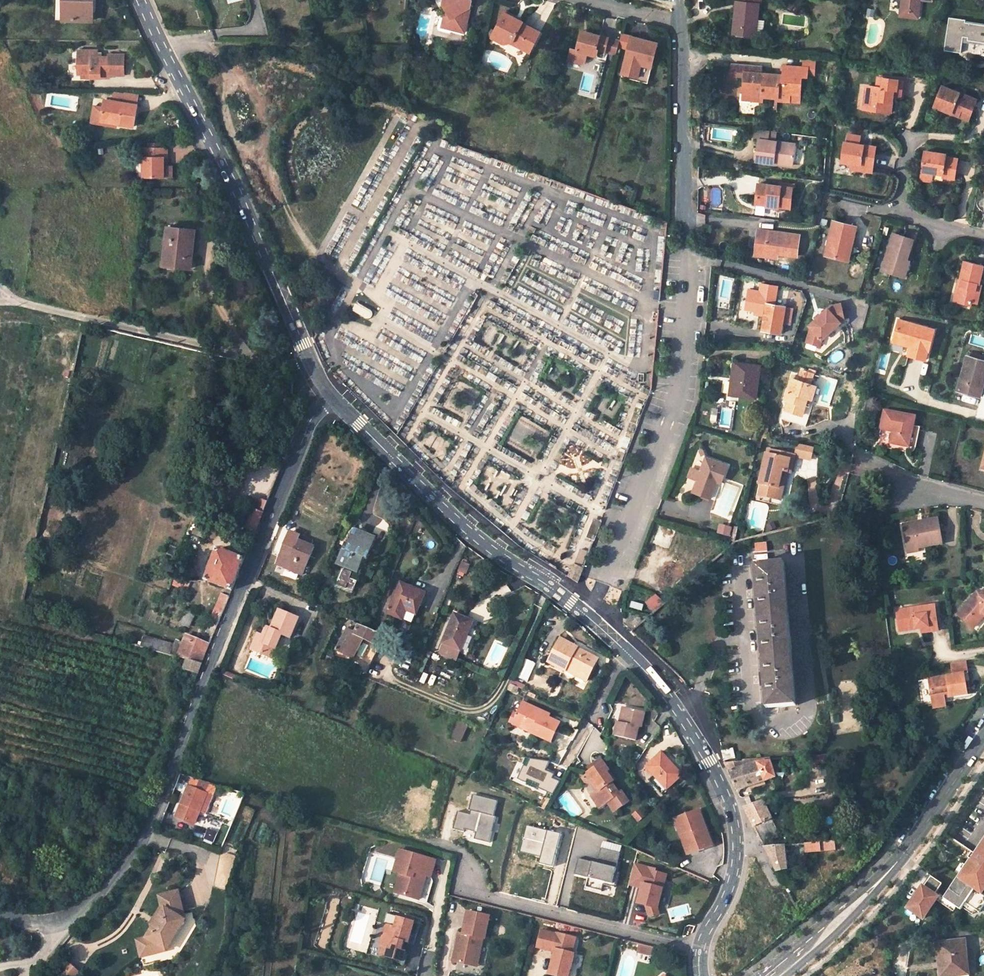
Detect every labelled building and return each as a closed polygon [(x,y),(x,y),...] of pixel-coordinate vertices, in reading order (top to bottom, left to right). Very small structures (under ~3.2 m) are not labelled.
[(57,20),(64,20),(65,0),(57,0),(57,20)] [(94,0),(65,0),(64,20),(93,21),(94,0)] [(452,3),(450,12),(455,14),(454,18),(467,22),(471,4),(470,1),(472,0),(451,0),(452,3)] [(754,18),(757,19),(758,5),(760,5),(761,0),(738,0),(738,2),(736,2),(733,34),(753,36),(754,18)] [(919,15),(920,0),(902,0),(901,13),(919,15)] [(449,2),(443,24),(465,30),(467,22),(454,18),(455,14),(450,12),(452,3),(449,2)] [(505,8),(492,35),(505,42),(515,39),(516,42),(530,50),(541,30),(521,20),(520,22),(514,19),(516,14),(505,8)] [(754,18),(753,36),(763,37),(765,20),(757,19),(754,18)] [(943,50),(983,54),(983,22),(947,18),(943,50)] [(582,31),(577,47),(572,45),(569,57),(582,61),(586,59),(589,50),(598,53),(600,47),(606,49),(610,36),(590,30),(589,33),(582,31)] [(621,39),(620,45),(629,48),(633,36),(623,33),(621,39)] [(610,36),(606,49),(618,52),(620,45),(621,39),(610,36)] [(650,44),(644,42),(645,39),(633,36),(629,48),(622,72),(623,73),(637,77),(641,64),(653,67),(659,43),(651,41),(650,44)] [(123,76),(124,55),(109,55),(109,57),(102,57),(98,57),(98,53),(98,51),(79,50),(78,74),(82,74),(91,75),(91,78),(109,78),(109,76),(123,76)] [(815,69),(816,59),(804,57),(803,68),(807,68),(815,69)] [(778,97),(780,75),(761,74),(761,69),(755,69),(755,65),(732,63),(731,77),(736,77),(736,75),(745,76),(743,94),(751,94),(751,100),(764,101),(765,96),(775,97),(778,97)] [(648,82),(653,67),(641,64),(637,77),(623,73),(622,75),(648,82)] [(807,78),(807,68),(803,68),(784,66),(783,76),(780,75),(778,97),(778,100),(800,102),(802,78),(807,78)] [(875,90),(865,88),(863,104),(870,105),(869,112),(888,115),(891,103),(887,102),(888,97),(891,98),(900,99),(903,82),(882,79),(880,91),(875,90)] [(976,100),(942,86),(934,105),(959,116),(961,109),(971,113),(976,100)] [(134,126),(137,105),(105,99),(102,118),(116,120),(116,123),(134,126)] [(862,111),(869,112),(870,105),(863,104),(862,111)] [(968,120),(971,113),(961,109),(959,116),(968,120)] [(755,129),(753,141),(757,141),(754,162),(756,162),(772,164),(773,164),(773,161),(792,164),(794,144),(767,141),(768,131),(755,129)] [(859,135),(848,133),(847,142),(844,142),(842,162),(853,163),(852,165),(873,168),(875,146),(863,144),(863,148),(857,147),(858,143),(859,135)] [(166,148),(144,147),(144,177),(172,177),(172,165),(164,165),(164,157),(166,157),(166,148)] [(946,155),(925,151),(920,179),(930,181),(932,172),(943,174),(953,176),(956,160),(945,158),(946,155)] [(794,186),(757,182),(754,204),(767,206),(779,207),(792,208),(794,186)] [(857,226),(834,221),(826,255),(849,260),(857,226)] [(195,229),(168,226),(164,261),(179,263),(178,267),(191,269),(195,229)] [(799,234),(757,228),(753,257),(795,263),(799,234)] [(914,241),(894,235),(883,271),(900,277),(904,262),(907,263),(914,241)] [(910,264),(907,263),(904,262),(900,277),(905,278),(910,264)] [(983,267),(965,262),(960,280),(963,281),(958,300),(970,303),(977,305),(982,285),(979,285),(983,267)] [(960,280),(958,280),(953,303),(957,304),(958,300),(963,281),(960,280)] [(762,330),(781,333),(787,298),(763,294),(760,313),(765,314),(762,330)] [(846,322),(842,305),(832,307),(808,325),(810,329),(806,341),(820,345),(822,340),(842,323),(846,322)] [(934,330),(898,320),(893,337),(912,343),(911,347),(908,356),(925,360),(927,351),(928,352),(934,330)] [(912,343),(893,337),(892,342),(911,347),(912,343)] [(891,351),(905,354),(907,347),(892,344),(891,351)] [(968,358),(983,362),(983,358),(969,354),(968,358)] [(967,357),(957,390),(979,396),(983,378),(983,362),(968,358),(967,357)] [(759,366),(734,363),(731,395),(755,398),(759,366)] [(800,379),(793,377),(786,398),(790,399),(786,409),(794,412),(803,414),(805,406),(807,398),(812,400),(817,386),(810,384),(813,374),(802,371),(800,379)] [(914,417),(885,411),(881,429),(893,432),(890,444),(908,447),(914,417)] [(803,414),(794,412),(791,421),(807,426),(809,416),(803,414)] [(812,460),(813,446),(797,444),(795,459),(812,460)] [(795,456),(768,450),(759,483),(763,484),(760,494),(780,500),(782,488),(779,488),(784,471),(787,471),(791,473),(795,456)] [(727,465),(706,457),(693,491),(711,498),(717,481),(721,482),(727,465)] [(687,478),(684,489),(691,491),(695,480),(687,478)] [(259,499),(255,510),(263,514),(267,503),(259,499)] [(263,514),(255,510),(244,533),(247,535),(244,542),(250,544),(263,514)] [(938,520),(903,526),(907,550),(918,548),(943,544),(938,520)] [(600,525),(593,522),(587,536),(594,539),(600,525)] [(375,538),(356,531),(349,548),(346,546),(339,563),(344,566),(339,580),(355,587),(357,581),(350,578),(353,570),(357,572),(365,555),(367,556),(375,538)] [(316,542),(300,535),(294,549),(285,545),(277,564),(303,575),(316,542)] [(584,542),(576,565),(583,568),(592,545),(584,542)] [(244,559),(218,550),(207,581),(233,591),(244,559)] [(767,555),(755,556),(756,564),(754,564),(757,593),(760,636),(763,680),(766,708),(797,705),(785,562),(768,563),(767,555)] [(574,564),(569,577),(578,583),(581,575),(583,568),(576,565),(574,564)] [(191,582),(174,575),(171,584),(187,591),(191,582)] [(339,580),(337,584),(353,591),(355,587),(339,580)] [(425,593),(401,582),(388,612),(413,623),(425,593)] [(230,597),(221,593),(210,621),(205,633),(213,637),(230,597)] [(958,616),(966,622),(970,617),(976,621),(982,613),(983,613),(983,597),(980,597),(976,594),(958,616)] [(921,633),(938,631),(934,606),(896,611),(899,632),(921,628),(921,633)] [(196,612),(188,608),(181,624),(187,627),(190,625),(196,612)] [(299,619),(279,611),(272,630),(266,627),(263,636),(258,634),(251,650),(272,659),(282,635),(291,639),(299,619)] [(461,651),(473,621),(454,613),(441,643),(443,644),(439,653),(456,659),(460,651),(461,651)] [(982,613),(976,621),(971,626),(974,628),(983,616),(983,613),(982,613)] [(966,622),(971,626),(976,621),(970,617),(966,622)] [(356,658),(365,639),(376,645),(382,634),(354,623),(340,650),(356,658)] [(210,645),(187,635),(178,657),(187,660),(202,664),(210,645)] [(170,655),(172,645),(144,637),(141,647),(170,655)] [(579,648),(561,639),(549,662),(567,671),(568,667),(589,678),(598,659),(584,652),(583,653),(578,650),(579,649),(579,648)] [(527,682),(535,663),(526,659),(518,678),(527,682)] [(183,670),(198,674),(202,664),(187,660),(183,670)] [(587,681),(589,678),(568,667),(567,671),(587,681)] [(963,674),(929,680),(931,697),(949,694),(950,698),(967,695),(963,674)] [(349,704),(353,695),(347,692),(342,701),(349,704)] [(544,712),(524,702),(518,716),(524,719),(522,723),(534,729),(532,733),(551,742),(560,722),(549,717),(543,714),(544,712)] [(643,712),(626,707),(624,717),(622,723),(619,722),(617,721),(613,736),(634,740),(637,727),(640,728),(643,712)] [(513,724),(520,727),(522,723),(524,719),(518,716),(513,724)] [(461,741),(468,727),(456,721),(449,736),(461,741)] [(520,727),(532,733),(534,729),(522,723),(520,727)] [(449,736),(445,744),(457,749),(461,741),(449,736)] [(731,749),(721,751),(723,759),(733,757),(731,749)] [(683,776),(663,753),(647,766),(667,789),(683,776)] [(810,755),(811,764),(829,763),(828,753),(810,755)] [(732,781),(736,790),(776,776),(769,756),(741,759),(741,760),(724,762),(732,781)] [(536,788),(554,795),(561,781),(553,778),(555,775),(546,771),(550,762),(527,758),(524,765),(522,764),(516,779),(525,783),(526,781),(537,785),(536,788)] [(595,781),(601,790),(599,792),(598,793),(597,797),(600,803),(606,804),(609,802),(614,808),(619,809),(630,801),(623,792),(620,794),(613,783),(615,782),(608,772),(610,770),(601,758),(586,768),(595,781)] [(617,780),(610,770),(608,772),(615,782),(617,780)] [(196,786),(191,784),(189,787),(176,816),(194,823),(200,810),(207,794),(206,794),(210,785),(200,781),(197,790),(194,789),(196,786)] [(593,783),(599,792),(601,790),(595,781),(593,783)] [(606,804),(600,803),(597,797),(598,793),(593,796),(600,808),(606,804)] [(212,796),(207,794),(200,810),(205,812),(212,796)] [(496,816),(500,801),(474,795),(470,811),(472,811),(471,815),(459,812),(455,830),(466,832),(467,830),(478,833),(477,839),(492,843),(498,817),(496,816)] [(762,841),(779,834),(765,806),(769,804),(766,799),(763,799),(744,806),(754,825),(762,841)] [(712,847),(700,811),(675,819),(687,855),(712,847)] [(561,834),(527,825),(520,851),(541,856),(539,864),(553,867),(561,834)] [(974,854),(975,855),(971,861),(970,860),(968,863),(966,866),(967,867),(964,872),(962,871),(943,899),(960,911),(965,904),(979,913),(983,906),(983,839),(974,854)] [(821,849),(836,848),(835,840),(821,841),(821,849)] [(806,843),(807,852),(821,851),(821,849),(821,841),(806,843)] [(787,868),(784,844),(765,846),(773,862),(776,870),(787,868)] [(589,877),(586,887),(602,890),(604,881),(613,883),(617,867),(616,867),(620,852),(601,847),(597,862),(579,858),(575,873),(589,877)] [(437,860),(401,850),(395,872),(402,873),(399,882),(405,884),(402,894),(421,899),(426,880),(424,879),(426,875),(432,877),(437,860)] [(630,881),(643,884),(642,888),(638,903),(646,905),(658,908),(667,875),(655,872),(655,869),(635,864),(630,881)] [(922,920),(937,898),(933,896),(940,886),(930,877),(923,888),(922,888),(907,909),(922,920)] [(405,884),(399,882),(396,892),(402,894),(405,884)] [(179,924),(184,915),(178,891),(160,896),(162,906),(165,908),(152,930),(148,938),(139,940),(143,956),(163,950),(170,939),(173,941),(182,926),(179,924)] [(658,908),(646,905),(649,915),(651,916),(659,914),(658,908)] [(152,924),(152,930),(165,908),(162,906),(152,924)] [(485,939),(490,916),(468,911),(464,934),(459,934),(454,962),(474,966),(477,950),(480,951),(483,939),(485,939)] [(402,952),(406,935),(411,937),(415,923),(399,919),(396,928),(387,926),(381,946),(383,947),(390,949),(387,957),(403,962),(406,953),(402,952)] [(541,930),(537,947),(554,951),(549,974),(556,975),(568,975),(574,953),(571,953),(575,937),(557,933),(556,934),(541,930)] [(163,950),(168,949),(173,941),(170,939),(163,950)] [(964,940),(936,943),(940,975),(944,975),(967,974),(964,940)] [(654,952),(655,947),(650,946),(640,944),(638,953),(648,956),(649,951),(654,952)] [(387,957),(390,949),(383,947),(381,956),(387,957)]
